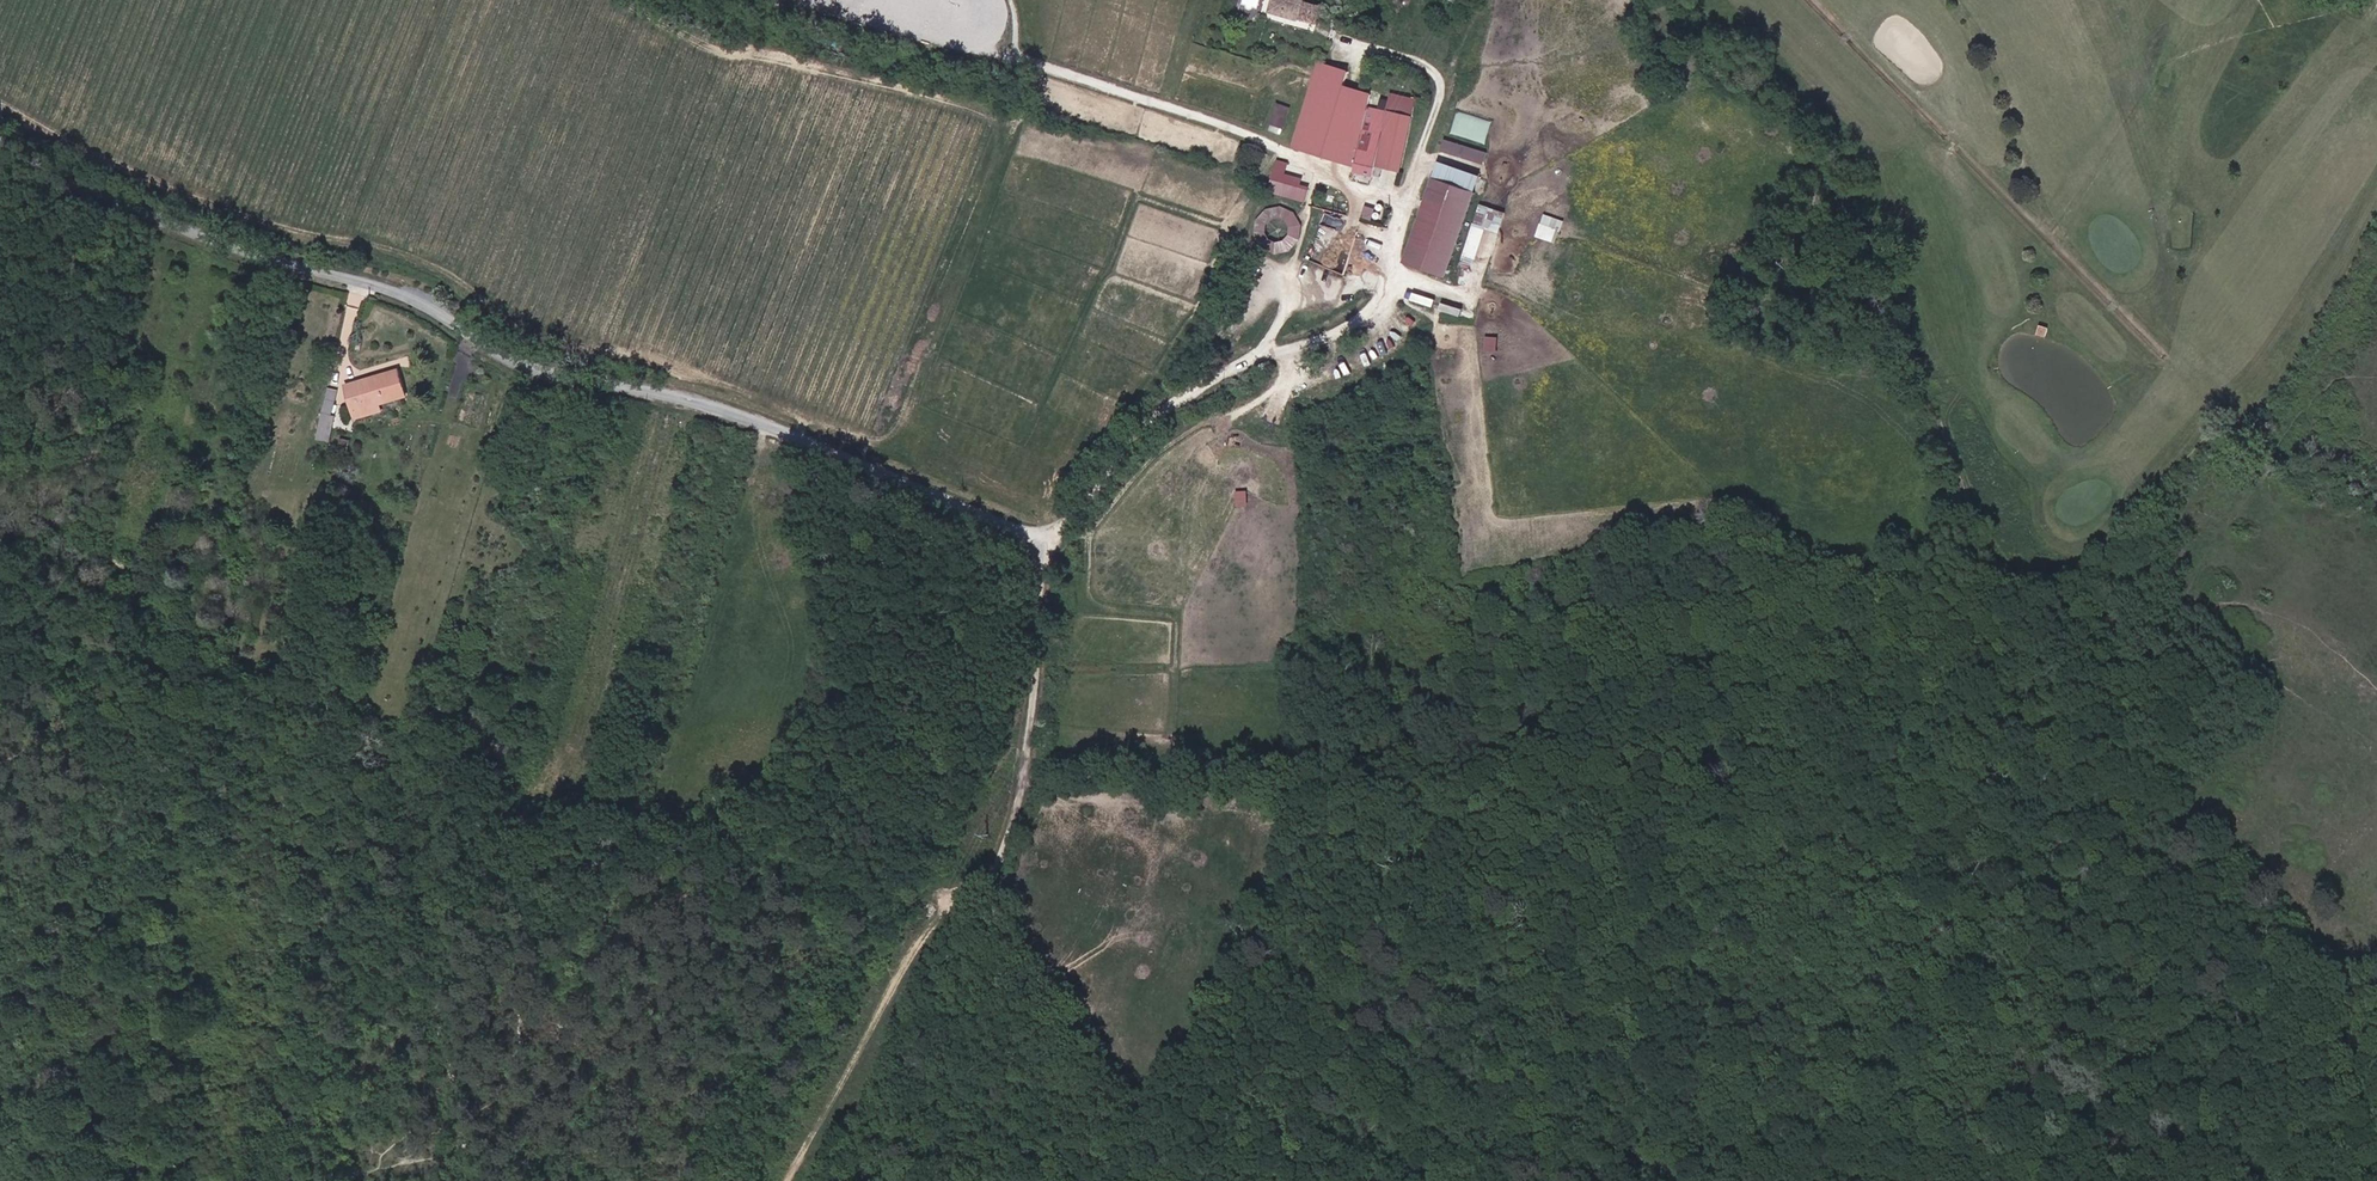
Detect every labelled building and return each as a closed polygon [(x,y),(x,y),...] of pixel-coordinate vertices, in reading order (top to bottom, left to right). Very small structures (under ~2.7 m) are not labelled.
[(1319,27),(1325,7),(1304,1),(1304,0),(1271,0),(1268,13),(1319,27)] [(1322,66),(1295,149),(1357,169),(1364,142),(1368,125),(1373,97),(1345,89),(1350,75),(1322,66)] [(1276,123),(1288,127),(1294,110),(1282,105),(1276,123)] [(1393,105),(1390,116),(1400,119),(1405,107),(1393,105)] [(1418,111),(1405,107),(1400,119),(1405,120),(1392,173),(1402,175),(1418,111)] [(1390,116),(1371,112),(1368,125),(1364,142),(1382,148),(1390,116)] [(1445,138),(1441,150),(1485,164),(1489,152),(1445,138)] [(1357,169),(1355,175),(1375,180),(1382,148),(1364,142),(1357,169)] [(1287,165),(1278,163),(1269,193),(1296,201),(1302,181),(1284,176),(1287,165)] [(1478,191),(1482,175),(1438,165),(1434,180),(1478,191)] [(1478,191),(1434,180),(1415,259),(1459,270),(1478,191)] [(1493,214),(1484,212),(1475,247),(1485,250),(1493,214)] [(1544,212),(1536,235),(1555,242),(1563,219),(1544,212)] [(1483,257),(1473,257),(1471,274),(1480,275),(1483,257)] [(1496,351),(1498,336),(1486,335),(1484,350),(1496,351)] [(398,379),(343,393),(349,419),(374,413),(403,405),(398,379)] [(322,406),(319,420),(330,422),(333,408),(322,406)] [(374,413),(349,419),(351,427),(376,421),(374,413)] [(329,436),(332,422),(330,422),(319,420),(316,434),(329,436)] [(329,436),(316,434),(314,445),(327,447),(329,436)] [(1236,490),(1236,506),(1249,506),(1249,490),(1236,490)]
